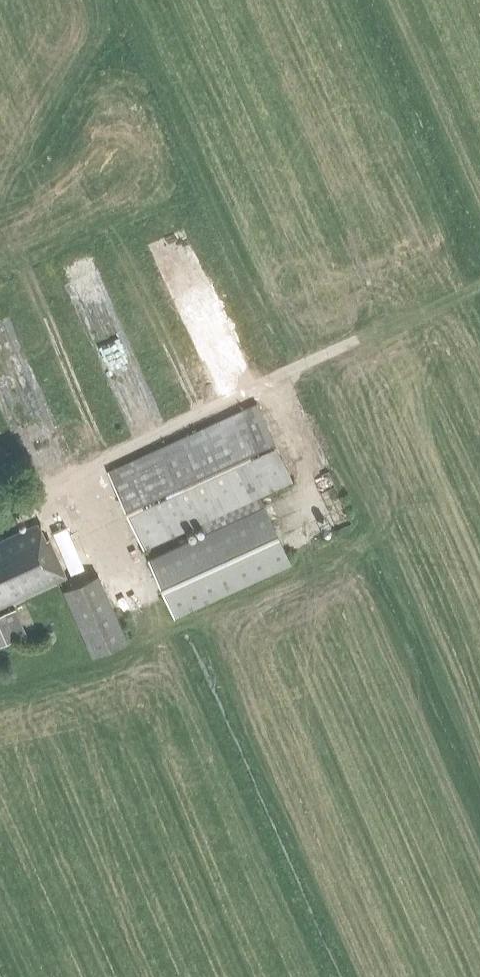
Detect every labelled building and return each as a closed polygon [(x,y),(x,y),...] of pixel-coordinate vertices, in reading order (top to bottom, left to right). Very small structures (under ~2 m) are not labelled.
[(291,481),(256,403),(107,471),(143,549),(291,481)] [(291,565),(264,506),(147,558),(173,617),(291,565)] [(65,577),(48,539),(45,540),(39,527),(38,528),(37,524),(0,541),(0,606),(65,577)] [(127,641),(98,575),(62,591),(91,657),(127,641)] [(4,614),(0,616),(0,647),(15,640),(4,614)]
